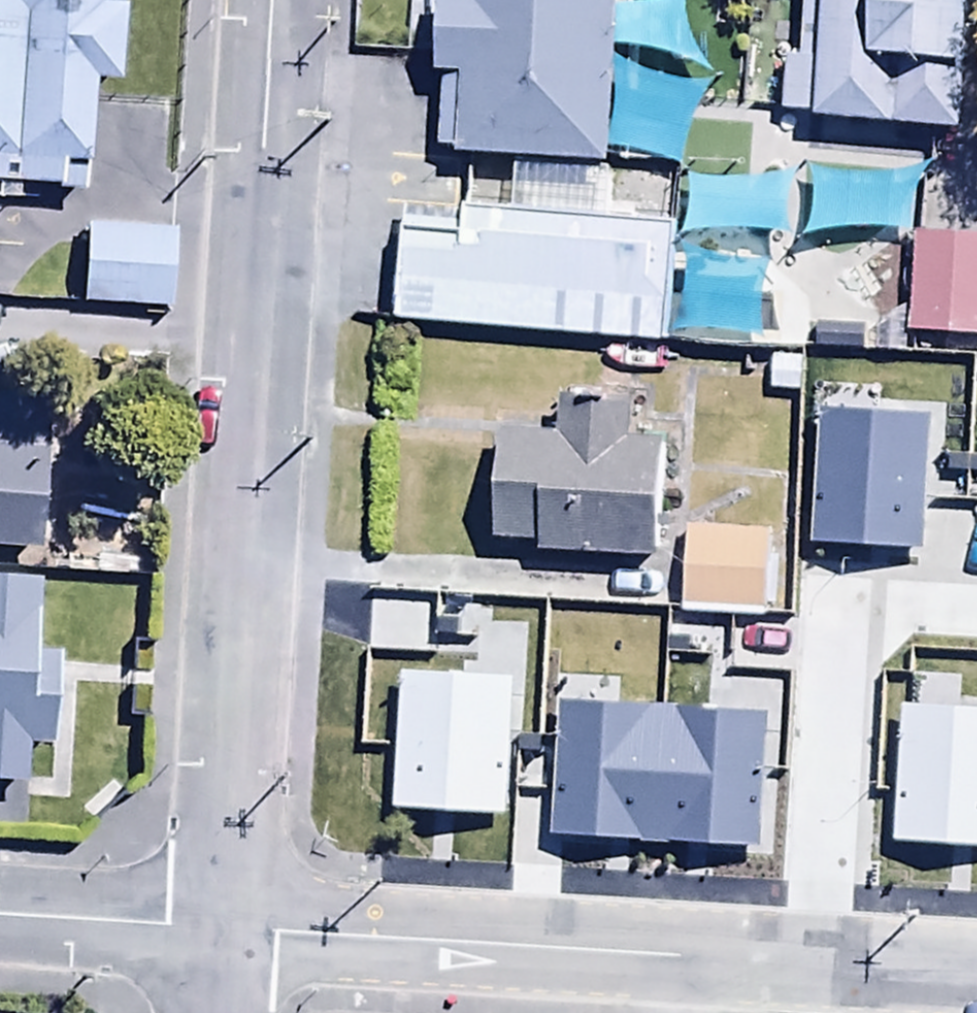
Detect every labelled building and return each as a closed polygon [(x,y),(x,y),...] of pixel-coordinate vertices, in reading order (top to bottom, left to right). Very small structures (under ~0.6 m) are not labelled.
[(83,206),(91,100),(114,102),(122,0),(0,0),(0,200),(83,206)] [(607,181),(614,0),(468,0),(468,12),(438,11),(437,163),(453,164),(453,175),(467,176),(607,181)] [(816,142),(964,146),(968,0),(776,0),(775,36),(801,37),(801,66),(780,66),(779,126),(816,127),(816,142)] [(607,181),(467,176),(465,226),(401,223),(396,340),(666,350),(670,234),(606,232),(607,181)] [(806,184),(807,251),(910,251),(910,183),(806,184)] [(684,189),(684,254),(793,254),(793,188),(684,189)] [(172,241),(85,237),(82,312),(168,317),(172,241)] [(910,251),(909,353),(976,354),(976,252),(910,251)] [(540,569),(654,571),(656,458),(628,458),(628,415),(559,414),(559,447),(497,446),(496,558),(540,559),(540,569)] [(39,564),(46,427),(0,424),(0,562),(39,564)] [(957,463),(957,543),(976,543),(976,463),(957,463)] [(685,534),(676,685),(758,689),(766,539),(685,534)] [(49,761),(57,661),(38,660),(43,592),(0,589),(0,757),(49,761)] [(797,612),(786,813),(911,819),(912,784),(936,785),(940,701),(918,700),(921,630),(853,626),(854,615),(797,612)] [(514,832),(649,835),(653,663),(529,660),(528,695),(497,695),(496,764),(515,764),(514,832)]
